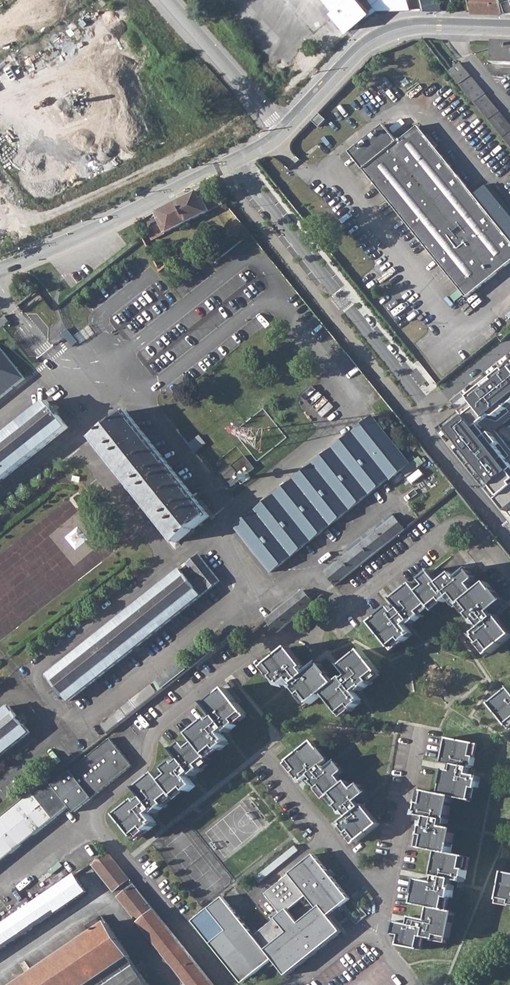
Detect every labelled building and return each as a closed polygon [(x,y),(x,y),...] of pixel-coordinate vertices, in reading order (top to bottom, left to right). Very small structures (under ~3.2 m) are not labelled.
[(243,24),(257,11),(247,0),(233,13),(243,24)] [(412,10),(409,0),(321,0),(347,32),(374,9),(412,10)] [(422,10),(441,11),(438,0),(420,0),(422,10)] [(503,12),(500,1),(499,0),(471,0),(472,12),(503,12)] [(500,1),(503,12),(509,12),(509,0),(503,0),(500,1)] [(260,37),(271,28),(264,18),(252,28),(260,37)] [(326,27),(319,33),(327,43),(335,37),(326,27)] [(495,42),(494,63),(509,64),(509,42),(495,42)] [(509,144),(509,122),(460,61),(450,70),(509,144)] [(311,120),(318,127),(325,120),(318,114),(311,120)] [(466,297),(509,262),(509,241),(417,126),(397,142),(383,124),(349,152),(466,297)] [(147,230),(152,240),(223,204),(218,194),(204,202),(198,191),(155,213),(160,224),(147,230)] [(417,318),(394,289),(374,304),(398,333),(417,318)] [(24,379),(0,349),(0,398),(24,379)] [(473,396),(477,402),(492,420),(497,421),(509,411),(509,366),(473,396)] [(67,427),(46,400),(0,437),(0,481),(67,427)] [(492,420),(477,402),(442,429),(445,433),(472,412),(484,426),(492,420)] [(93,438),(175,543),(209,516),(127,411),(93,438)] [(509,510),(509,509),(509,450),(495,432),(491,435),(484,426),(472,412),(445,433),(509,510)] [(233,528),(270,573),(389,478),(391,480),(410,465),(372,417),(233,528)] [(223,477),(231,486),(236,482),(237,484),(239,482),(238,480),(254,468),(244,455),(231,466),(233,469),(223,477)] [(324,573),(336,588),(402,536),(406,533),(393,517),(324,573)] [(47,676),(68,702),(219,582),(198,555),(47,676)] [(491,653),(509,639),(509,635),(496,617),(494,619),(490,614),(503,604),(487,585),(476,593),(470,585),(476,581),(468,571),(462,575),(458,571),(439,585),(430,574),(422,580),(426,586),(419,592),(413,584),(393,600),(397,606),(392,610),(390,608),(371,624),(390,647),(399,639),(402,643),(410,637),(408,635),(410,634),(405,626),(413,620),(414,622),(421,616),(419,612),(429,605),(431,607),(441,600),(443,603),(453,596),(461,605),(464,603),(471,613),(468,615),(474,623),(475,622),(477,624),(474,626),(478,631),(474,634),(476,636),(474,638),(481,646),(483,643),(491,653)] [(265,620),(277,635),(314,606),(301,590),(265,620)] [(323,693),(339,714),(349,706),(352,710),(359,704),(358,702),(360,701),(354,693),(361,688),(362,689),(370,683),(367,680),(377,672),(361,652),(342,667),(346,673),(341,677),(342,678),(334,685),(329,677),(330,677),(320,665),(311,672),(307,666),(305,668),(289,648),(269,664),(277,674),(274,676),(279,683),(281,682),(283,685),(290,679),(296,687),(295,688),(300,695),(303,693),(311,703),(323,693)] [(154,681),(160,689),(186,669),(179,661),(154,681)] [(423,690),(429,698),(438,696),(443,687),(452,685),(456,676),(450,668),(440,670),(434,662),(424,664),(420,673),(426,681),(423,690)] [(97,726),(103,734),(154,694),(148,686),(97,726)] [(118,815),(134,836),(143,828),(146,831),(153,825),(152,823),(154,821),(149,814),(157,809),(158,810),(165,804),(163,801),(172,794),(175,796),(184,788),(187,792),(194,786),(187,778),(192,773),(193,775),(200,769),(198,766),(208,758),(206,755),(216,747),(219,751),(226,745),(224,743),(226,742),(221,735),(229,729),(230,730),(236,725),(233,721),(244,713),(226,690),(218,696),(218,695),(206,704),(213,714),(208,718),(209,720),(190,735),(196,743),(187,750),(183,744),(175,751),(179,756),(174,761),(174,762),(165,769),(170,775),(163,781),(156,773),(137,788),(141,794),(136,798),(137,800),(118,815)] [(494,704),(509,724),(509,723),(509,692),(494,704)] [(28,733),(8,707),(0,713),(0,756),(28,733)] [(402,935),(400,945),(418,949),(420,936),(436,939),(436,935),(449,937),(454,912),(445,910),(448,897),(452,898),(454,889),(451,889),(452,886),(456,887),(458,880),(462,881),(463,878),(465,879),(466,870),(462,869),(464,857),(450,854),(455,830),(443,827),(445,821),(447,821),(452,797),(471,801),(474,788),(478,789),(479,780),(477,780),(477,777),(469,775),(471,766),(473,766),(475,757),(470,756),(473,744),(448,738),(443,763),(450,765),(448,771),(446,770),(443,785),(444,785),(441,795),(426,792),(424,804),(420,803),(418,812),(420,813),(420,816),(424,817),(423,823),(428,824),(427,827),(425,827),(423,835),(427,836),(425,849),(439,852),(434,876),(437,876),(436,883),(420,879),(417,894),(415,904),(430,907),(428,920),(412,917),(410,925),(396,922),(394,934),(402,935)] [(64,804),(71,812),(128,766),(107,739),(49,785),(45,780),(14,805),(0,816),(0,856),(64,804)] [(350,831),(358,842),(378,825),(363,806),(365,805),(360,799),(367,795),(359,785),(353,789),(347,782),(344,784),(338,777),(344,773),(336,763),(327,770),(322,765),(328,761),(312,742),(289,761),(296,771),(293,773),(298,780),(300,778),(302,781),(306,778),(310,784),(312,782),(318,789),(322,786),(329,796),(332,794),(340,804),(337,806),(343,814),(344,813),(348,819),(341,824),(343,826),(341,827),(347,834),(350,831)] [(88,861),(112,891),(126,879),(104,850),(88,861)] [(265,896),(279,914),(252,936),(221,897),(191,921),(241,984),(272,960),(285,976),(340,933),(327,917),(349,900),(314,856),(265,896)] [(83,888),(72,872),(0,921),(0,945),(83,888)] [(505,874),(500,899),(509,901),(509,875),(505,874)] [(188,984),(212,984),(133,887),(119,898),(188,984)] [(127,954),(99,912),(87,921),(92,928),(10,983),(8,979),(2,983),(4,984),(81,984),(127,954)] [(395,920),(410,922),(411,916),(396,914),(395,920)] [(127,954),(81,984),(149,984),(127,954)]
